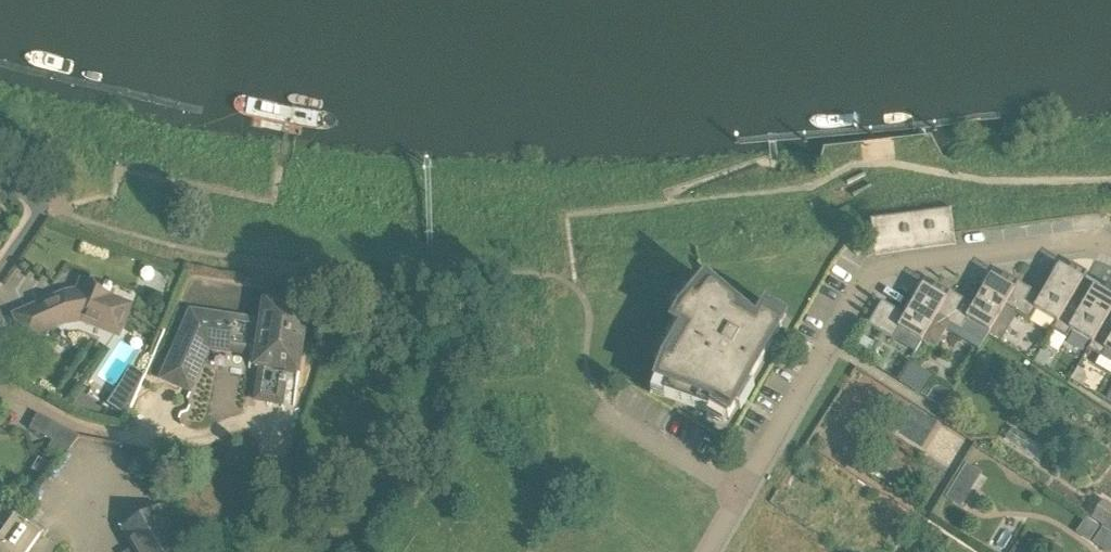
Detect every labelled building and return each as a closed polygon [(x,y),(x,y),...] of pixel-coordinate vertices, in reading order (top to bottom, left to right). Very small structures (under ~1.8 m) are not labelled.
[(870,214),(873,249),(954,243),(951,208),(870,214)] [(1084,279),(1088,272),(1073,263),(1069,270),(1061,265),(1043,295),(1021,282),(1006,306),(1031,321),(1037,310),(1058,322),(1084,279)] [(1006,306),(1021,282),(1005,273),(1001,280),(993,275),(975,305),(952,292),(923,342),(936,350),(951,324),(963,330),(969,320),(991,332),(997,322),(1006,306)] [(655,394),(711,414),(712,411),(730,421),(760,368),(755,365),(771,337),(737,317),(741,310),(700,275),(681,298),(690,305),(682,313),(663,346),(673,352),(667,362),(655,394)] [(115,291),(111,290),(84,279),(77,296),(67,297),(66,293),(15,316),(24,336),(27,342),(65,325),(79,323),(120,339),(124,330),(133,304),(113,297),(115,291)] [(1084,279),(1058,322),(1054,329),(1068,337),(1072,330),(1093,342),(1110,312),(1110,285),(1108,283),(1103,291),(1084,279)] [(923,342),(952,292),(937,283),(933,290),(924,285),(907,315),(883,301),(869,325),(895,340),(901,329),(923,342)] [(163,378),(191,391),(192,391),(201,371),(197,369),(209,342),(253,348),(250,366),(261,367),(256,400),(283,404),(288,371),(300,373),(308,321),(310,304),(264,298),(260,322),(233,318),(194,312),(163,378)] [(1093,342),(1088,349),(1103,358),(1110,363),(1110,312),(1093,342)] [(1010,329),(997,322),(991,332),(990,334),(1003,341),(1010,329)] [(876,343),(862,335),(855,346),(868,355),(876,343)] [(0,346),(0,374),(1,375),(12,353),(0,346)] [(1045,368),(1053,354),(1043,348),(1035,363),(1045,368)] [(897,381),(920,395),(933,374),(910,360),(897,381)] [(1087,372),(1078,367),(1071,379),(1084,387),(1089,380),(1087,372)] [(928,398),(942,408),(952,393),(942,387),(934,389),(928,398)] [(135,399),(118,388),(107,404),(126,417),(135,399)] [(884,425),(922,445),(937,417),(899,396),(884,425)] [(80,437),(75,434),(38,413),(30,428),(53,441),(47,452),(61,461),(79,438),(80,437)] [(1105,501),(1093,519),(1110,530),(1110,505),(1105,501)] [(186,548),(193,544),(177,517),(170,521),(162,507),(123,529),(134,548),(128,551),(188,551),(186,548)] [(25,519),(19,526),(0,512),(0,551),(30,551),(44,533),(43,532),(38,539),(20,526),(25,519)] [(1090,542),(1100,528),(1087,519),(1077,533),(1090,542)] [(1093,542),(1108,551),(1110,551),(1110,533),(1103,528),(1093,542)]
